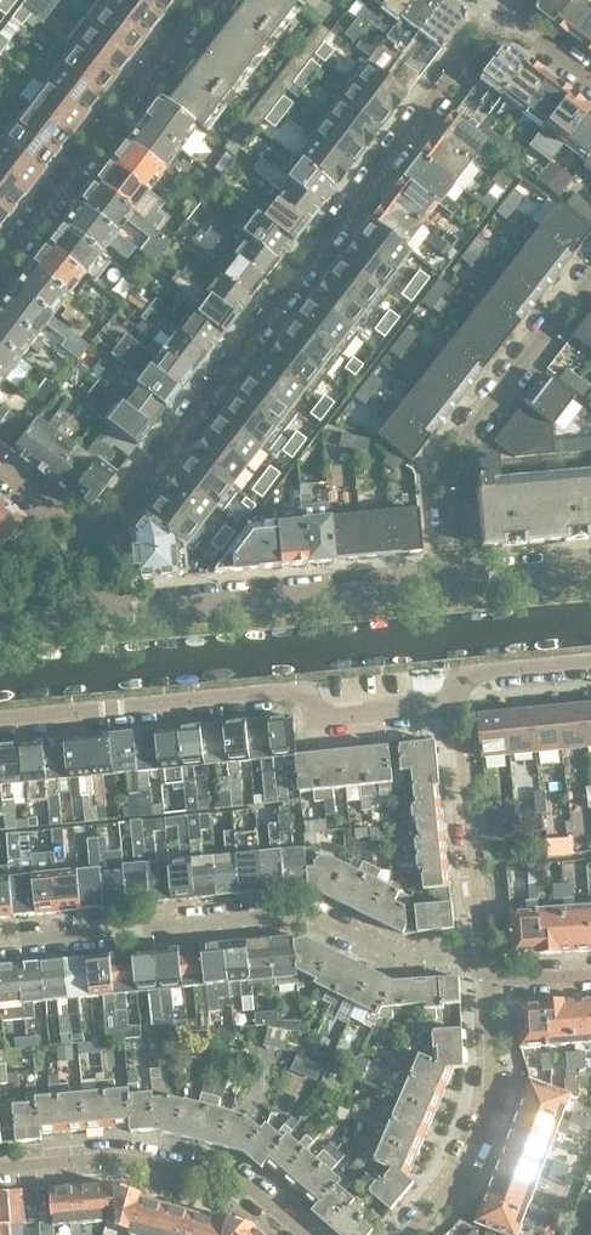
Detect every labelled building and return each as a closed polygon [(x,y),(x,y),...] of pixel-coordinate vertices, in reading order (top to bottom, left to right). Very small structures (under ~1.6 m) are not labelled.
[(0,3),(0,12),(6,16),(15,4),(9,0),(2,0),(0,3)] [(19,6),(29,14),(38,2),(35,0),(24,0),(19,6)] [(97,0),(82,20),(129,56),(145,36),(105,6),(97,0)] [(145,36),(160,16),(139,0),(109,0),(105,6),(145,36)] [(160,16),(172,0),(139,0),(160,16)] [(210,38),(253,71),(299,11),(286,0),(239,0),(210,38)] [(349,27),(358,34),(379,7),(385,0),(370,0),(349,27)] [(400,20),(366,63),(384,76),(418,33),(445,0),(415,0),(400,20)] [(379,7),(368,23),(377,29),(386,36),(398,21),(398,22),(415,0),(385,0),(379,7)] [(384,77),(406,94),(441,49),(463,20),(462,12),(446,0),(445,0),(401,55),(384,77)] [(557,23),(574,0),(540,0),(539,1),(538,1),(538,10),(539,10),(540,10),(557,23)] [(557,23),(578,39),(590,22),(590,0),(574,0),(557,23)] [(19,6),(10,18),(20,26),(29,14),(19,6)] [(67,41),(74,47),(113,76),(129,56),(82,20),(67,41)] [(578,39),(590,49),(590,22),(578,39)] [(330,32),(318,23),(315,28),(310,34),(322,42),(330,32)] [(314,53),(322,42),(310,34),(302,44),(314,53)] [(8,41),(0,35),(0,52),(8,41)] [(210,38),(163,101),(197,128),(205,134),(253,71),(210,38)] [(362,38),(355,46),(370,57),(376,48),(362,38)] [(322,43),(313,55),(323,62),(332,50),(322,43)] [(309,59),(314,53),(302,44),(294,55),(305,64),(309,59)] [(60,65),(99,95),(113,76),(74,47),(60,65)] [(502,50),(480,80),(485,83),(484,84),(490,88),(479,102),(481,104),(473,114),(461,104),(452,115),(474,132),(489,111),(501,96),(501,97),(527,62),(510,49),(510,48),(502,49),(502,50)] [(297,74),(305,64),(294,55),(286,65),(297,74)] [(36,81),(43,87),(83,116),(99,95),(60,65),(52,59),(36,81)] [(345,79),(391,113),(406,94),(384,77),(360,59),(345,79)] [(309,60),(300,72),(310,79),(319,68),(309,60)] [(527,62),(501,97),(522,112),(548,78),(527,62)] [(289,85),(297,74),(286,65),(278,76),(289,85)] [(300,72),(291,84),(301,91),(310,79),(300,72)] [(281,95),(289,85),(278,76),(270,87),(281,95)] [(548,78),(522,112),(543,128),(569,94),(548,78)] [(332,96),(377,131),(391,113),(345,79),(332,96)] [(43,87),(29,105),(69,135),(83,116),(43,87)] [(281,95),(270,87),(262,97),(273,106),(281,95)] [(569,94),(543,128),(555,138),(526,173),(536,180),(564,144),(590,110),(569,94)] [(318,115),(363,149),(377,131),(332,96),(318,115)] [(265,117),(273,106),(262,97),(253,108),(265,117)] [(281,97),(272,108),(282,116),(291,104),(281,97)] [(160,99),(144,120),(181,149),(197,128),(163,101),(160,99)] [(16,123),(55,152),(69,135),(29,105),(16,123)] [(257,127),(265,117),(253,108),(245,118),(257,127)] [(272,108),(263,120),(273,127),(282,116),(272,108)] [(564,144),(585,160),(590,153),(590,111),(590,110),(564,144)] [(499,120),(490,113),(475,132),(494,147),(502,137),(491,129),(499,120)] [(312,138),(350,167),(363,149),(318,115),(304,132),(312,138)] [(452,115),(435,136),(470,163),(486,142),(474,132),(452,115)] [(0,126),(0,144),(40,173),(55,152),(16,123),(8,116),(0,126)] [(257,127),(245,118),(237,129),(249,138),(257,127)] [(144,120),(128,141),(165,170),(181,149),(144,120)] [(241,148),(249,138),(237,129),(229,140),(241,148)] [(435,136),(419,157),(454,184),(470,163),(435,136)] [(522,152),(502,137),(494,147),(513,163),(522,152)] [(303,163),(335,187),(350,167),(312,138),(296,158),(302,162),(303,163)] [(232,160),(237,153),(241,148),(229,140),(221,150),(224,153),(232,160)] [(128,141),(112,161),(149,191),(165,170),(128,141)] [(25,192),(40,173),(0,144),(0,173),(25,192)] [(262,161),(289,183),(319,207),(335,187),(303,163),(302,162),(295,171),(270,151),(262,161)] [(585,160),(582,164),(590,170),(590,153),(585,160)] [(419,157),(404,178),(438,205),(452,216),(460,207),(445,196),(454,184),(419,157)] [(218,179),(229,165),(220,158),(209,172),(218,179)] [(574,176),(552,160),(536,180),(558,197),(574,176)] [(112,161),(95,182),(133,212),(149,191),(112,161)] [(282,191),(275,201),(305,225),(319,207),(289,183),(261,161),(255,169),(282,191)] [(504,189),(511,180),(498,170),(491,179),(504,189)] [(9,213),(25,192),(0,173),(0,206),(9,213)] [(404,178),(388,198),(422,226),(438,205),(404,178)] [(194,192),(203,199),(213,185),(204,179),(194,192)] [(95,182),(79,203),(117,233),(133,212),(95,182)] [(238,201),(261,219),(291,243),(305,225),(275,201),(268,209),(244,191),(238,201)] [(528,199),(519,191),(510,203),(519,210),(528,199)] [(585,202),(574,193),(566,202),(577,211),(585,202)] [(494,201),(485,195),(478,204),(488,211),(494,201)] [(388,198),(370,222),(405,248),(422,226),(388,198)] [(254,228),(247,238),(277,262),(291,243),(261,219),(238,201),(231,209),(254,228)] [(585,202),(577,211),(589,220),(590,218),(590,206),(585,202)] [(79,203),(63,224),(100,254),(117,233),(79,203)] [(519,210),(510,203),(501,214),(511,221),(519,210)] [(540,226),(574,253),(590,231),(590,229),(558,203),(540,226)] [(9,213),(0,206),(0,225),(9,213)] [(176,214),(185,222),(191,214),(182,207),(176,214)] [(370,222),(355,241),(393,270),(408,251),(404,249),(405,248),(370,222)] [(63,224),(46,245),(84,275),(100,254),(63,224)] [(212,240),(233,256),(263,280),(277,262),(247,238),(240,246),(214,226),(207,235),(212,240)] [(540,226),(522,249),(555,276),(574,253),(540,226)] [(437,239),(450,247),(456,239),(443,230),(437,239)] [(455,253),(437,239),(428,231),(422,240),(449,261),(455,253)] [(219,274),(219,275),(249,299),(263,280),(233,256),(212,240),(207,235),(203,233),(196,242),(205,249),(216,258),(209,266),(219,274)] [(492,245),(483,238),(474,249),(483,257),(492,245)] [(355,241),(340,260),(386,295),(401,276),(393,270),(355,241)] [(46,245),(30,266),(68,296),(84,275),(46,245)] [(483,257),(474,249),(465,260),(475,268),(483,257)] [(522,249),(504,272),(537,299),(555,276),(522,249)] [(340,260),(325,280),(371,315),(386,295),(340,260)] [(180,274),(205,293),(235,317),(249,299),(219,275),(212,283),(187,265),(180,274)] [(30,266),(14,286),(52,317),(58,310),(77,325),(88,312),(68,296),(30,266)] [(182,304),(190,311),(221,335),(235,317),(205,293),(176,271),(169,280),(184,292),(177,301),(182,304)] [(419,291),(428,278),(418,271),(409,283),(419,291)] [(504,272),(485,295),(519,322),(537,299),(504,272)] [(439,298),(448,286),(438,279),(429,290),(439,298)] [(325,280),(310,299),(356,335),(371,315),(325,280)] [(409,283),(400,295),(410,303),(419,291),(409,283)] [(0,304),(0,309),(36,338),(45,327),(81,357),(88,347),(52,317),(14,286),(0,304)] [(429,290),(420,302),(430,309),(439,298),(429,290)] [(485,295),(467,318),(501,345),(519,322),(485,295)] [(310,299),(294,320),(340,356),(356,335),(310,299)] [(177,329),(176,330),(207,354),(221,335),(190,311),(182,304),(174,314),(159,302),(152,311),(177,329)] [(20,360),(36,338),(0,309),(0,344),(20,360)] [(153,341),(162,348),(193,372),(207,354),(176,330),(150,309),(142,319),(161,332),(153,341)] [(391,328),(398,318),(388,310),(380,320),(391,328)] [(572,334),(590,349),(590,311),(572,334)] [(106,316),(100,323),(105,326),(110,319),(106,316)] [(467,318),(449,342),(483,368),(501,345),(467,318)] [(294,320),(279,340),(325,375),(340,356),(294,320)] [(380,320),(373,330),(383,338),(391,328),(380,320)] [(407,347),(416,335),(406,328),(397,339),(407,347)] [(129,338),(122,346),(179,391),(193,372),(162,348),(153,341),(146,351),(144,349),(129,338)] [(397,339),(388,351),(398,358),(407,347),(397,339)] [(264,359),(302,389),(310,395),(325,375),(279,340),(264,359)] [(449,342),(431,365),(465,391),(483,368),(449,342)] [(4,380),(20,360),(0,344),(0,377),(4,380)] [(141,376),(134,385),(164,409),(179,391),(122,346),(115,356),(141,376)] [(364,364),(355,357),(350,363),(360,370),(364,364)] [(264,359),(250,378),(288,407),(302,389),(264,359)] [(81,360),(75,367),(86,376),(92,369),(81,360)] [(360,370),(350,363),(345,369),(355,377),(360,370)] [(431,365),(413,388),(447,414),(465,391),(431,365)] [(84,374),(75,367),(67,378),(76,385),(84,374)] [(579,382),(568,373),(560,383),(571,392),(579,382)] [(104,377),(98,386),(150,428),(164,409),(134,385),(132,383),(119,374),(112,383),(104,377)] [(372,393),(380,381),(371,374),(362,385),(372,393)] [(574,397),(544,374),(523,402),(552,425),(574,397)] [(250,378),(236,396),(282,432),(296,413),(288,407),(250,378)] [(46,381),(34,398),(45,406),(57,390),(46,381)] [(590,391),(579,382),(571,392),(582,401),(590,391)] [(362,385),(353,397),(363,404),(372,393),(362,385)] [(89,409),(105,423),(136,446),(150,428),(98,386),(90,395),(96,400),(89,409)] [(413,388),(395,411),(429,437),(447,414),(413,388)] [(333,403),(323,395),(316,404),(326,412),(333,403)] [(221,416),(259,445),(267,451),(282,432),(236,396),(221,416)] [(66,418),(76,405),(67,398),(57,411),(66,418)] [(326,412),(316,404),(308,414),(319,422),(326,412)] [(519,419),(526,410),(520,406),(513,414),(519,419)] [(525,423),(532,414),(526,410),(519,419),(525,423)] [(28,428),(11,450),(31,465),(56,432),(66,418),(57,411),(46,425),(37,417),(28,428)] [(429,437),(395,411),(377,434),(411,460),(429,437)] [(0,429),(0,442),(11,450),(28,428),(19,422),(7,412),(0,422),(0,427),(1,428),(0,429)] [(35,418),(27,412),(19,421),(28,427),(35,418)] [(531,428),(538,419),(532,414),(525,423),(531,428)] [(221,416),(218,419),(205,435),(244,465),(259,445),(221,416)] [(75,446),(50,479),(69,493),(116,432),(98,417),(92,424),(102,432),(85,454),(75,446)] [(56,432),(31,465),(50,479),(75,446),(65,439),(76,425),(66,418),(56,432)] [(547,426),(541,422),(538,419),(531,428),(536,432),(547,426)] [(508,433),(515,424),(509,420),(502,428),(508,433)] [(514,437),(521,429),(515,424),(508,433),(514,437)] [(548,440),(547,433),(547,426),(536,432),(536,441),(548,440)] [(514,437),(508,433),(502,428),(498,434),(507,441),(512,445),(517,439),(514,437)] [(529,435),(521,429),(514,437),(517,439),(519,441),(529,435)] [(577,430),(567,431),(569,451),(579,450),(577,430)] [(587,430),(577,430),(579,450),(589,449),(587,430)] [(305,439),(295,431),(288,441),(298,449),(305,439)] [(567,431),(558,432),(560,452),(569,451),(567,431)] [(116,432),(69,493),(89,508),(114,476),(103,468),(115,453),(112,450),(114,446),(128,457),(136,446),(116,432)] [(558,432),(547,433),(548,440),(548,446),(549,453),(560,452),(558,432)] [(340,433),(338,445),(366,451),(369,439),(340,433)] [(507,441),(498,434),(493,440),(499,444),(502,447),(507,441)] [(205,435),(190,455),(229,485),(244,465),(205,435)] [(530,447),(529,435),(519,441),(519,448),(530,447)] [(520,456),(519,448),(519,441),(517,439),(512,445),(508,451),(515,456),(520,456)] [(298,449),(288,441),(280,451),(290,459),(298,449)] [(512,445),(507,441),(502,447),(508,451),(512,445)] [(531,455),(530,447),(519,448),(520,456),(531,455)] [(390,452),(382,462),(394,471),(401,461),(390,452)] [(476,489),(481,548),(590,538),(590,471),(498,480),(497,465),(496,464),(497,461),(497,460),(496,457),(495,456),(493,454),(491,454),(488,453),(485,454),(483,457),(482,459),(481,461),(477,456),(475,460),(474,464),(473,469),(473,475),(473,480),(474,485),(476,489)] [(175,475),(214,504),(222,510),(237,491),(229,485),(190,455),(175,475)] [(279,474),(269,466),(259,478),(270,486),(279,474)] [(175,475),(160,494),(199,524),(214,504),(175,475)] [(270,486),(259,478),(250,490),(260,498),(270,486)] [(297,479),(301,520),(306,563),(332,561),(332,559),(328,518),(327,504),(311,506),(307,478),(297,479)] [(284,490),(274,491),(274,513),(284,512),(284,490)] [(160,494),(143,517),(171,538),(183,546),(190,551),(207,530),(199,524),(160,494)] [(244,498),(240,504),(250,511),(254,506),(244,498)] [(0,505),(0,548),(22,518),(2,503),(0,505)] [(417,508),(387,510),(391,553),(421,550),(417,508)] [(387,510),(358,513),(362,556),(391,553),(387,510)] [(328,516),(328,518),(332,559),(362,556),(358,513),(328,516)] [(127,537),(131,580),(175,576),(175,575),(185,574),(183,546),(171,538),(143,517),(127,537)] [(301,520),(276,522),(280,567),(306,564),(306,563),(301,520)] [(280,567),(276,522),(247,525),(212,571),(212,573),(280,567)] [(223,525),(215,536),(225,544),(234,533),(223,525)] [(221,550),(225,544),(215,537),(210,542),(221,550)] [(585,704),(559,706),(563,751),(589,748),(585,704)] [(559,706),(532,709),(536,753),(563,751),(559,706)] [(532,709),(505,711),(510,756),(536,753),(532,709)] [(505,711),(479,714),(483,758),(510,756),(505,711)] [(293,717),(270,720),(275,759),(280,801),(289,800),(287,773),(298,772),(297,756),(293,717)] [(270,720),(248,722),(252,761),(262,760),(266,803),(280,801),(275,759),(270,720)] [(248,722),(226,724),(229,763),(234,806),(245,805),(240,762),(252,761),(248,722)] [(226,724),(202,726),(206,765),(218,764),(222,808),(234,806),(229,763),(226,724)] [(202,726),(179,729),(183,768),(185,784),(188,811),(199,810),(195,767),(206,765),(202,726)] [(183,768),(179,729),(157,731),(161,770),(162,786),(185,784),(183,768)] [(157,731),(136,733),(139,772),(143,816),(165,813),(164,805),(153,806),(149,771),(161,770),(157,731)] [(136,733),(112,735),(116,774),(128,773),(131,817),(143,816),(139,772),(136,733)] [(116,774),(112,735),(89,738),(93,777),(96,805),(107,805),(104,776),(116,774)] [(89,738),(64,740),(70,779),(81,778),(86,821),(97,820),(96,805),(93,777),(89,738)] [(64,740),(44,742),(48,781),(49,800),(49,807),(50,824),(63,824),(61,793),(71,792),(70,779),(64,740)] [(44,742),(22,744),(25,783),(27,803),(49,800),(48,781),(44,742)] [(436,742),(400,746),(401,752),(400,752),(402,762),(403,771),(413,770),(414,781),(439,778),(436,742)] [(0,746),(0,756),(3,786),(6,817),(7,829),(28,826),(28,818),(17,819),(14,785),(25,783),(22,744),(0,746)] [(389,747),(366,749),(370,784),(371,796),(380,795),(380,783),(394,782),(392,763),(391,752),(389,752),(389,747)] [(366,749),(343,752),(347,787),(360,785),(362,811),(372,810),(370,784),(366,749)] [(343,752),(320,754),(324,789),(325,801),(326,814),(337,813),(334,788),(347,787),(343,752)] [(297,756),(301,791),(315,790),(316,801),(325,801),(324,789),(320,754),(297,756)] [(402,762),(392,763),(394,782),(404,781),(403,771),(402,762)] [(412,804),(413,811),(403,812),(404,823),(415,822),(414,817),(443,814),(439,778),(414,781),(416,804),(412,804)] [(544,788),(534,789),(536,811),(546,810),(544,788)] [(498,807),(487,808),(488,818),(489,818),(499,817),(498,807)] [(188,815),(192,859),(196,897),(219,895),(216,856),(203,858),(200,829),(210,828),(209,813),(199,814),(188,815)] [(290,813),(280,814),(280,818),(281,823),(284,850),(287,887),(309,885),(308,869),(308,867),(307,858),(306,848),(294,849),(291,817),(290,813)] [(417,845),(391,847),(393,858),(407,856),(407,854),(418,853),(446,850),(443,814),(414,817),(415,822),(418,821),(420,837),(416,838),(417,845)] [(182,860),(170,861),(174,899),(196,897),(192,859),(188,815),(165,818),(166,828),(177,825),(182,860)] [(499,817),(489,818),(491,835),(503,834),(517,833),(515,815),(499,817)] [(39,816),(29,817),(30,826),(39,825),(39,816)] [(143,820),(148,863),(152,902),(174,899),(170,861),(158,862),(154,829),(166,828),(165,818),(153,819),(143,820)] [(325,819),(304,821),(305,832),(305,833),(327,831),(325,819)] [(136,865),(125,866),(129,904),(152,902),(148,863),(143,820),(132,822),(136,865)] [(284,850),(281,823),(269,824),(272,851),(261,852),(264,890),(287,887),(284,850)] [(366,827),(354,828),(354,836),(366,835),(366,827)] [(55,853),(57,873),(61,911),(83,909),(79,870),(68,871),(64,828),(53,829),(54,846),(55,853)] [(372,828),(372,839),(386,839),(386,828),(372,828)] [(238,854),(236,834),(236,831),(225,832),(227,855),(216,856),(219,895),(241,892),(238,854)] [(264,890),(261,852),(259,832),(236,834),(238,854),(241,892),(264,890)] [(99,835),(99,839),(106,906),(129,904),(125,866),(124,848),(111,849),(110,833),(99,835)] [(18,835),(8,836),(9,846),(11,866),(16,916),(39,913),(33,858),(21,859),(18,835)] [(549,853),(567,853),(574,853),(574,852),(574,838),(549,838),(549,853)] [(91,869),(79,870),(83,909),(106,906),(99,839),(88,840),(91,869)] [(418,853),(407,854),(407,856),(409,866),(419,865),(420,872),(423,872),(425,889),(434,888),(450,886),(446,850),(418,853)] [(55,853),(33,855),(33,858),(39,913),(61,911),(57,873),(55,853)] [(309,885),(310,885),(334,897),(349,865),(332,857),(324,858),(319,858),(319,866),(308,867),(309,885)] [(357,909),(373,877),(377,879),(382,870),(364,861),(360,871),(349,865),(334,897),(357,909)] [(0,867),(0,917),(16,916),(11,866),(0,867)] [(517,910),(511,911),(514,955),(539,953),(537,908),(533,866),(525,866),(527,909),(517,910)] [(373,877),(357,909),(381,920),(396,889),(377,879),(373,877)] [(563,907),(566,952),(590,950),(590,938),(589,905),(576,906),(574,885),(561,886),(563,907)] [(408,926),(405,932),(419,931),(455,928),(452,903),(450,886),(434,888),(436,904),(416,906),(417,908),(418,921),(408,922),(408,926)] [(562,900),(561,886),(551,887),(552,901),(562,900)] [(396,889),(381,920),(405,932),(408,926),(408,922),(407,909),(407,907),(412,897),(401,891),(396,889)] [(540,908),(537,908),(539,953),(541,952),(541,953),(566,952),(563,907),(540,908)] [(292,938),(271,940),(276,985),(298,983),(299,977),(299,976),(297,969),(295,941),(292,941),(292,938)] [(310,939),(295,941),(297,969),(299,976),(299,977),(300,987),(305,986),(304,972),(318,979),(333,951),(310,939)] [(276,985),(271,940),(249,942),(253,986),(276,985)] [(249,942),(226,945),(230,983),(242,982),(245,1014),(255,1014),(253,986),(249,942)] [(226,945),(204,947),(210,1012),(219,1011),(218,998),(231,997),(230,983),(226,945)] [(204,947),(180,949),(184,988),(195,987),(197,1003),(194,1004),(196,1019),(187,1020),(188,1031),(212,1029),(210,1012),(204,947)] [(163,1014),(164,1021),(164,1024),(165,1034),(188,1031),(187,1020),(177,1020),(173,989),(184,988),(180,949),(157,952),(160,990),(163,1014)] [(333,951),(318,979),(316,984),(329,990),(323,1000),(333,1005),(338,994),(354,961),(333,951)] [(157,952),(135,954),(139,992),(150,991),(153,1025),(164,1024),(164,1021),(163,1014),(160,990),(157,952)] [(139,992),(135,954),(112,956),(116,994),(118,1038),(131,1037),(142,1037),(142,1025),(128,1026),(127,993),(139,992)] [(116,994),(112,956),(89,958),(93,996),(104,995),(108,1038),(118,1038),(116,994)] [(84,1041),(80,998),(93,996),(89,958),(66,961),(70,999),(73,1039),(74,1042),(84,1041)] [(73,1039),(70,999),(66,961),(43,963),(46,1001),(58,1000),(63,1043),(74,1042),(73,1039)] [(358,1004),(374,972),(354,961),(338,994),(333,1005),(328,1015),(335,1019),(346,998),(358,1004)] [(43,963),(21,965),(25,1019),(36,1018),(35,1002),(46,1001),(43,963)] [(0,967),(0,986),(2,1005),(3,1021),(25,1019),(21,965),(0,967)] [(374,972),(358,1004),(370,1010),(364,1021),(375,1025),(380,1014),(384,1007),(392,990),(395,982),(374,972)] [(460,977),(425,980),(426,1004),(426,1009),(427,1020),(438,1019),(438,1008),(445,1008),(445,1004),(461,1003),(460,977)] [(392,990),(384,1007),(380,1014),(375,1025),(387,1025),(387,1018),(394,1018),(393,1007),(426,1004),(425,980),(395,982),(392,990)] [(571,1001),(574,1045),(585,1044),(590,1044),(590,1000),(571,1001)] [(571,1001),(545,1002),(547,1046),(566,1045),(574,1045),(571,1001)] [(518,1004),(522,1047),(526,1047),(526,1048),(547,1046),(545,1002),(518,1004)] [(277,1010),(255,1012),(255,1014),(256,1024),(269,1023),(278,1022),(277,1010)] [(427,1021),(423,1021),(424,1048),(435,1047),(435,1049),(439,1049),(440,1062),(454,1067),(464,1067),(462,1030),(438,1031),(437,1020),(427,1021)] [(278,1022),(269,1023),(269,1026),(292,1032),(298,1033),(301,1022),(281,1022),(278,1022)] [(269,1026),(264,1045),(288,1051),(288,1050),(290,1040),(292,1032),(269,1026)] [(219,1030),(219,1041),(234,1041),(234,1029),(219,1030)] [(38,1046),(37,1036),(27,1037),(27,1047),(38,1046)] [(321,1061),(330,1042),(317,1036),(308,1055),(321,1061)] [(27,1047),(27,1037),(16,1038),(17,1048),(27,1047)] [(290,1040),(288,1050),(301,1054),(304,1045),(290,1040)] [(101,1042),(79,1044),(80,1053),(102,1051),(101,1042)] [(73,1044),(56,1046),(58,1059),(74,1058),(73,1044)] [(574,1069),(573,1051),(563,1052),(564,1069),(574,1069)] [(585,1068),(584,1051),(574,1052),(575,1068),(585,1068)] [(541,1068),(550,1068),(550,1053),(541,1054),(541,1068)] [(340,1070),(345,1060),(332,1054),(327,1065),(340,1070)] [(392,1068),(411,1076),(444,1091),(454,1067),(440,1062),(421,1054),(415,1068),(396,1059),(392,1068)] [(369,1059),(360,1055),(353,1073),(361,1077),(369,1059)] [(151,1077),(162,1077),(161,1067),(151,1068),(151,1077)] [(129,1071),(130,1084),(132,1083),(139,1083),(140,1083),(139,1070),(129,1071)] [(210,1105),(201,1140),(224,1146),(232,1112),(232,1111),(219,1108),(222,1098),(224,1098),(227,1085),(230,1085),(232,1076),(219,1072),(216,1081),(210,1105)] [(401,1072),(397,1080),(408,1085),(403,1097),(435,1111),(442,1097),(444,1091),(411,1076),(401,1072)] [(51,1096),(39,1097),(42,1133),(57,1131),(64,1131),(61,1095),(60,1083),(59,1075),(49,1076),(50,1086),(51,1096)] [(186,1100),(186,1101),(178,1134),(201,1140),(210,1105),(216,1081),(206,1078),(200,1103),(186,1100)] [(530,1078),(521,1102),(563,1118),(572,1094),(565,1092),(530,1078)] [(97,1079),(82,1081),(84,1093),(87,1129),(109,1126),(105,1080),(97,1081),(97,1079)] [(116,1079),(105,1080),(109,1126),(132,1124),(129,1089),(117,1090),(116,1079)] [(575,1080),(565,1080),(565,1092),(572,1094),(575,1096),(575,1080)] [(29,1104),(14,1105),(17,1134),(18,1134),(19,1141),(42,1139),(42,1133),(39,1097),(37,1097),(36,1082),(27,1083),(29,1104)] [(60,1083),(61,1095),(64,1131),(87,1129),(84,1093),(71,1094),(70,1082),(60,1083)] [(129,1089),(132,1124),(132,1131),(156,1129),(154,1099),(154,1093),(139,1094),(139,1083),(132,1083),(130,1084),(130,1089),(129,1089)] [(172,1097),(154,1099),(156,1129),(178,1134),(186,1101),(172,1097)] [(378,1101),(374,1109),(394,1119),(426,1133),(435,1111),(403,1097),(397,1109),(378,1101)] [(521,1102),(512,1126),(554,1142),(563,1118),(521,1102)] [(1,1119),(15,1118),(14,1108),(0,1110),(0,1109),(0,1119),(1,1119)] [(417,1154),(426,1133),(394,1119),(374,1109),(369,1119),(390,1127),(384,1140),(417,1154)] [(232,1112),(224,1146),(246,1151),(263,1129),(248,1116),(232,1112)] [(575,1112),(571,1122),(588,1128),(590,1119),(590,1118),(575,1112)] [(263,1129),(246,1151),(263,1167),(267,1162),(291,1135),(300,1122),(296,1120),(292,1116),(278,1132),(268,1123),(263,1129)] [(0,1119),(0,1142),(2,1142),(2,1137),(2,1129),(16,1127),(15,1118),(1,1119),(0,1119)] [(585,1137),(588,1128),(571,1122),(568,1131),(585,1137)] [(316,1139),(322,1132),(313,1124),(307,1131),(316,1139)] [(512,1126),(503,1150),(545,1166),(554,1142),(512,1126)] [(291,1135),(267,1162),(284,1177),(308,1150),(315,1141),(307,1135),(300,1143),(291,1135)] [(365,1157),(375,1161),(375,1162),(393,1169),(407,1177),(417,1154),(384,1140),(379,1152),(368,1147),(365,1157)] [(301,1192),(337,1150),(330,1143),(317,1158),(308,1150),(284,1177),(301,1192)] [(337,1150),(301,1192),(318,1206),(341,1179),(332,1171),(345,1156),(337,1150)] [(503,1150),(494,1174),(536,1190),(545,1166),(503,1150)] [(363,1156),(356,1164),(363,1170),(370,1162),(363,1156)] [(572,1166),(556,1160),(552,1170),(569,1175),(572,1166)] [(352,1205),(357,1200),(346,1190),(353,1182),(363,1170),(356,1164),(349,1171),(342,1179),(341,1179),(318,1206),(314,1211),(331,1226),(336,1230),(355,1208),(352,1205)] [(362,1184),(370,1190),(370,1191),(379,1199),(386,1205),(391,1209),(414,1183),(407,1177),(393,1169),(384,1179),(382,1177),(377,1182),(370,1175),(362,1184)] [(569,1175),(552,1170),(548,1179),(565,1185),(569,1175)] [(494,1174),(485,1198),(527,1214),(546,1221),(550,1211),(531,1204),(536,1190),(494,1174)] [(105,1182),(76,1185),(81,1224),(86,1224),(107,1222),(105,1182)] [(143,1192),(105,1182),(107,1222),(131,1230),(142,1196),(143,1192)] [(76,1185),(51,1187),(52,1208),(53,1221),(54,1226),(70,1225),(71,1234),(82,1234),(81,1232),(81,1225),(81,1224),(76,1185)] [(25,1194),(23,1194),(23,1189),(0,1191),(0,1224),(13,1223),(13,1224),(24,1224),(27,1224),(25,1194)] [(131,1230),(130,1233),(137,1234),(159,1234),(167,1203),(142,1196),(131,1230)] [(391,1209),(386,1205),(379,1199),(364,1215),(359,1211),(358,1210),(366,1202),(359,1197),(357,1200),(352,1205),(355,1208),(336,1230),(341,1234),(369,1234),(379,1223),(391,1209)] [(476,1222),(485,1226),(508,1234),(519,1234),(523,1224),(542,1231),(546,1221),(527,1214),(485,1198),(476,1222)] [(159,1234),(186,1234),(193,1210),(167,1203),(159,1234)] [(53,1221),(52,1208),(39,1209),(40,1222),(53,1221)] [(193,1210),(186,1234),(214,1234),(218,1218),(193,1210)] [(214,1234),(250,1234),(257,1225),(220,1214),(218,1218),(214,1234)] [(0,1224),(0,1234),(25,1234),(24,1224),(13,1224),(13,1223),(0,1224)] [(250,1234),(269,1234),(257,1225),(250,1234)]
